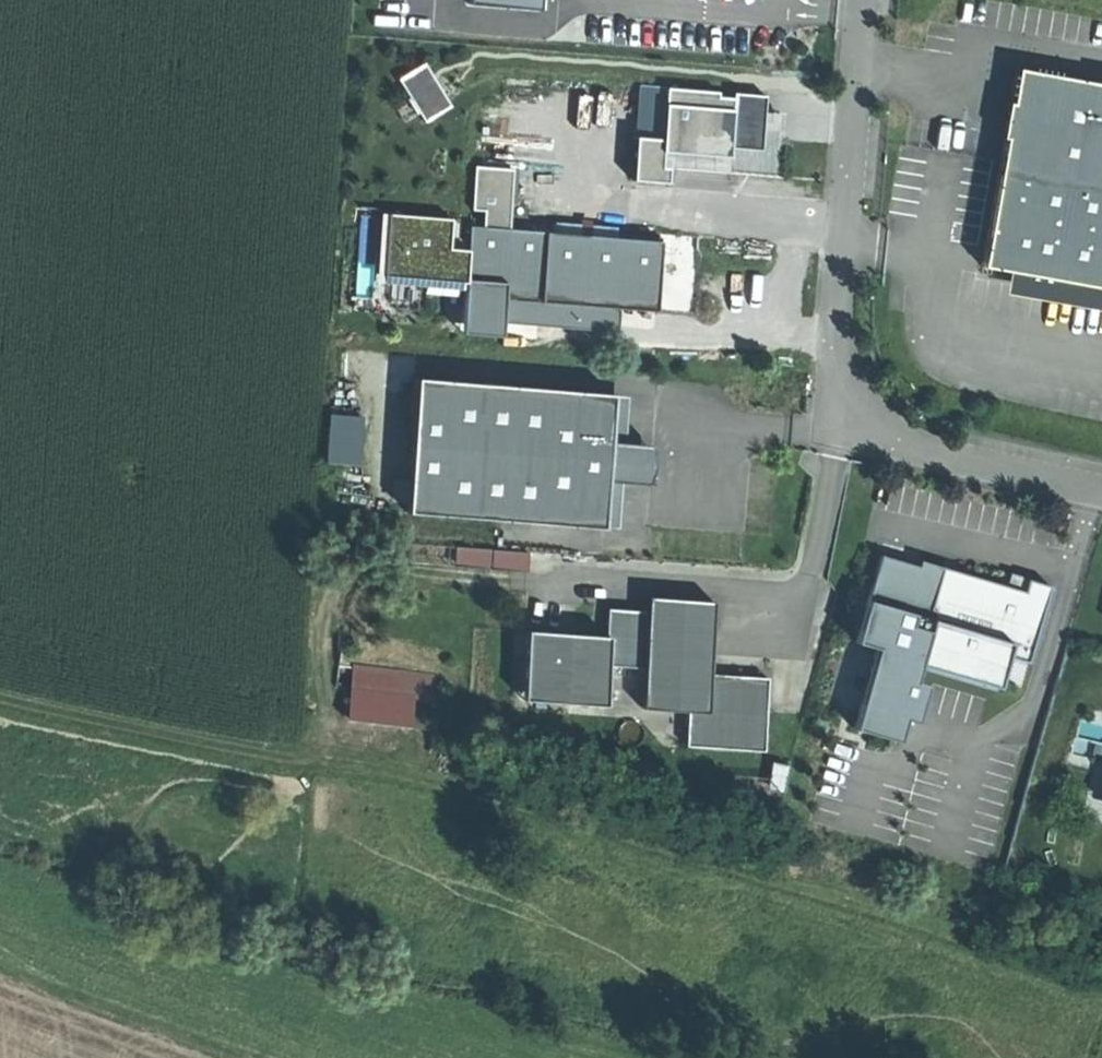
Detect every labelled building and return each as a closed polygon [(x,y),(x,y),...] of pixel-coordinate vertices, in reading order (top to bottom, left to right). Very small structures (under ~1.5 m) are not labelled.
[(410,121),(446,104),(423,57),(387,74),(410,121)] [(1020,72),(984,269),(1077,286),(1101,291),(1101,87),(1020,72)] [(623,130),(619,176),(659,179),(660,165),(715,169),(717,145),(756,147),(760,93),(657,85),(656,96),(636,95),(633,131),(623,130)] [(375,285),(465,293),(466,284),(383,277),(388,217),(381,216),(375,285)] [(663,245),(471,229),(469,253),(449,251),(452,222),(388,217),(383,277),(466,284),(465,293),(464,312),(503,315),(540,318),(540,323),(579,326),(581,308),(657,315),(659,287),(663,245)] [(501,339),(503,315),(464,312),(462,336),(501,339)] [(615,396),(418,381),(407,514),(605,530),(609,483),(624,484),(640,485),(643,446),(626,445),(612,443),(615,396)] [(630,398),(615,396),(612,443),(626,445),(630,398)] [(316,460),(352,462),(354,412),(319,411),(316,460)] [(653,447),(643,446),(640,485),(649,486),(651,480),(653,473),(654,468),(654,462),(654,457),(654,452),(653,447)] [(624,484),(609,483),(605,530),(620,531),(624,484)] [(454,543),(452,560),(522,568),(524,551),(454,543)] [(1006,589),(942,570),(930,612),(934,613),(918,667),(998,691),(1007,660),(1028,666),(1051,588),(1028,582),(1024,594),(1006,589)] [(1018,579),(1010,576),(1006,589),(1024,594),(1028,582),(1018,579)] [(647,600),(646,613),(643,670),(641,711),(685,713),(683,747),(763,752),(767,681),(709,677),(714,604),(679,602),(647,600)] [(606,637),(524,633),(523,660),(529,661),(527,693),(567,696),(566,704),(604,706),(606,668),(643,670),(646,613),(607,611),(606,637)] [(529,661),(523,660),(520,701),(566,704),(567,696),(527,693),(529,661)] [(413,699),(353,693),(350,723),(410,728),(413,699)]
